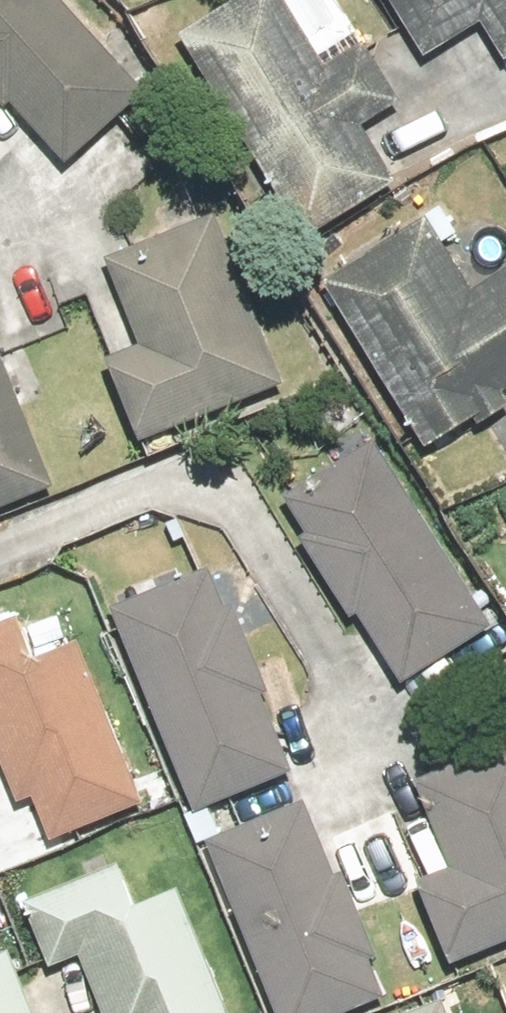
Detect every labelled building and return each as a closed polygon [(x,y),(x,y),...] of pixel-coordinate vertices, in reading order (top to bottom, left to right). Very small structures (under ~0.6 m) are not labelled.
[(71,0),(0,0),(0,78),(75,158),(152,87),(71,0)] [(191,29),(317,234),(408,178),(372,120),(410,97),(374,37),(336,60),(299,0),(238,0),(191,29)] [(436,55),(494,19),(505,40),(505,0),(402,0),(436,55)] [(295,379),(226,210),(115,256),(149,340),(117,353),(151,437),(295,379)] [(335,275),(441,443),(486,415),(492,425),(505,416),(505,271),(482,286),(435,213),(335,275)] [(67,478),(0,317),(0,505),(67,478)] [(499,622),(380,435),(291,491),(315,529),(308,533),(360,615),(368,610),(411,678),(499,622)] [(219,562),(121,603),(206,808),(304,768),(273,692),(282,688),(244,595),(234,599),(219,562)] [(86,636),(51,650),(35,611),(0,625),(0,735),(27,800),(43,794),(60,836),(153,798),(86,636)] [(422,774),(458,865),(427,877),(459,957),(505,938),(505,741),(422,774)] [(216,834),(289,1012),(337,1012),(394,990),(381,957),(388,954),(353,867),(345,870),(314,794),(216,834)] [(90,955),(113,1012),(241,1012),(190,884),(154,899),(137,857),(31,900),(59,967),(90,955)] [(21,948),(0,956),(0,1012),(47,1012),(21,948)] [(405,1012),(462,1012),(454,993),(405,1012)]
